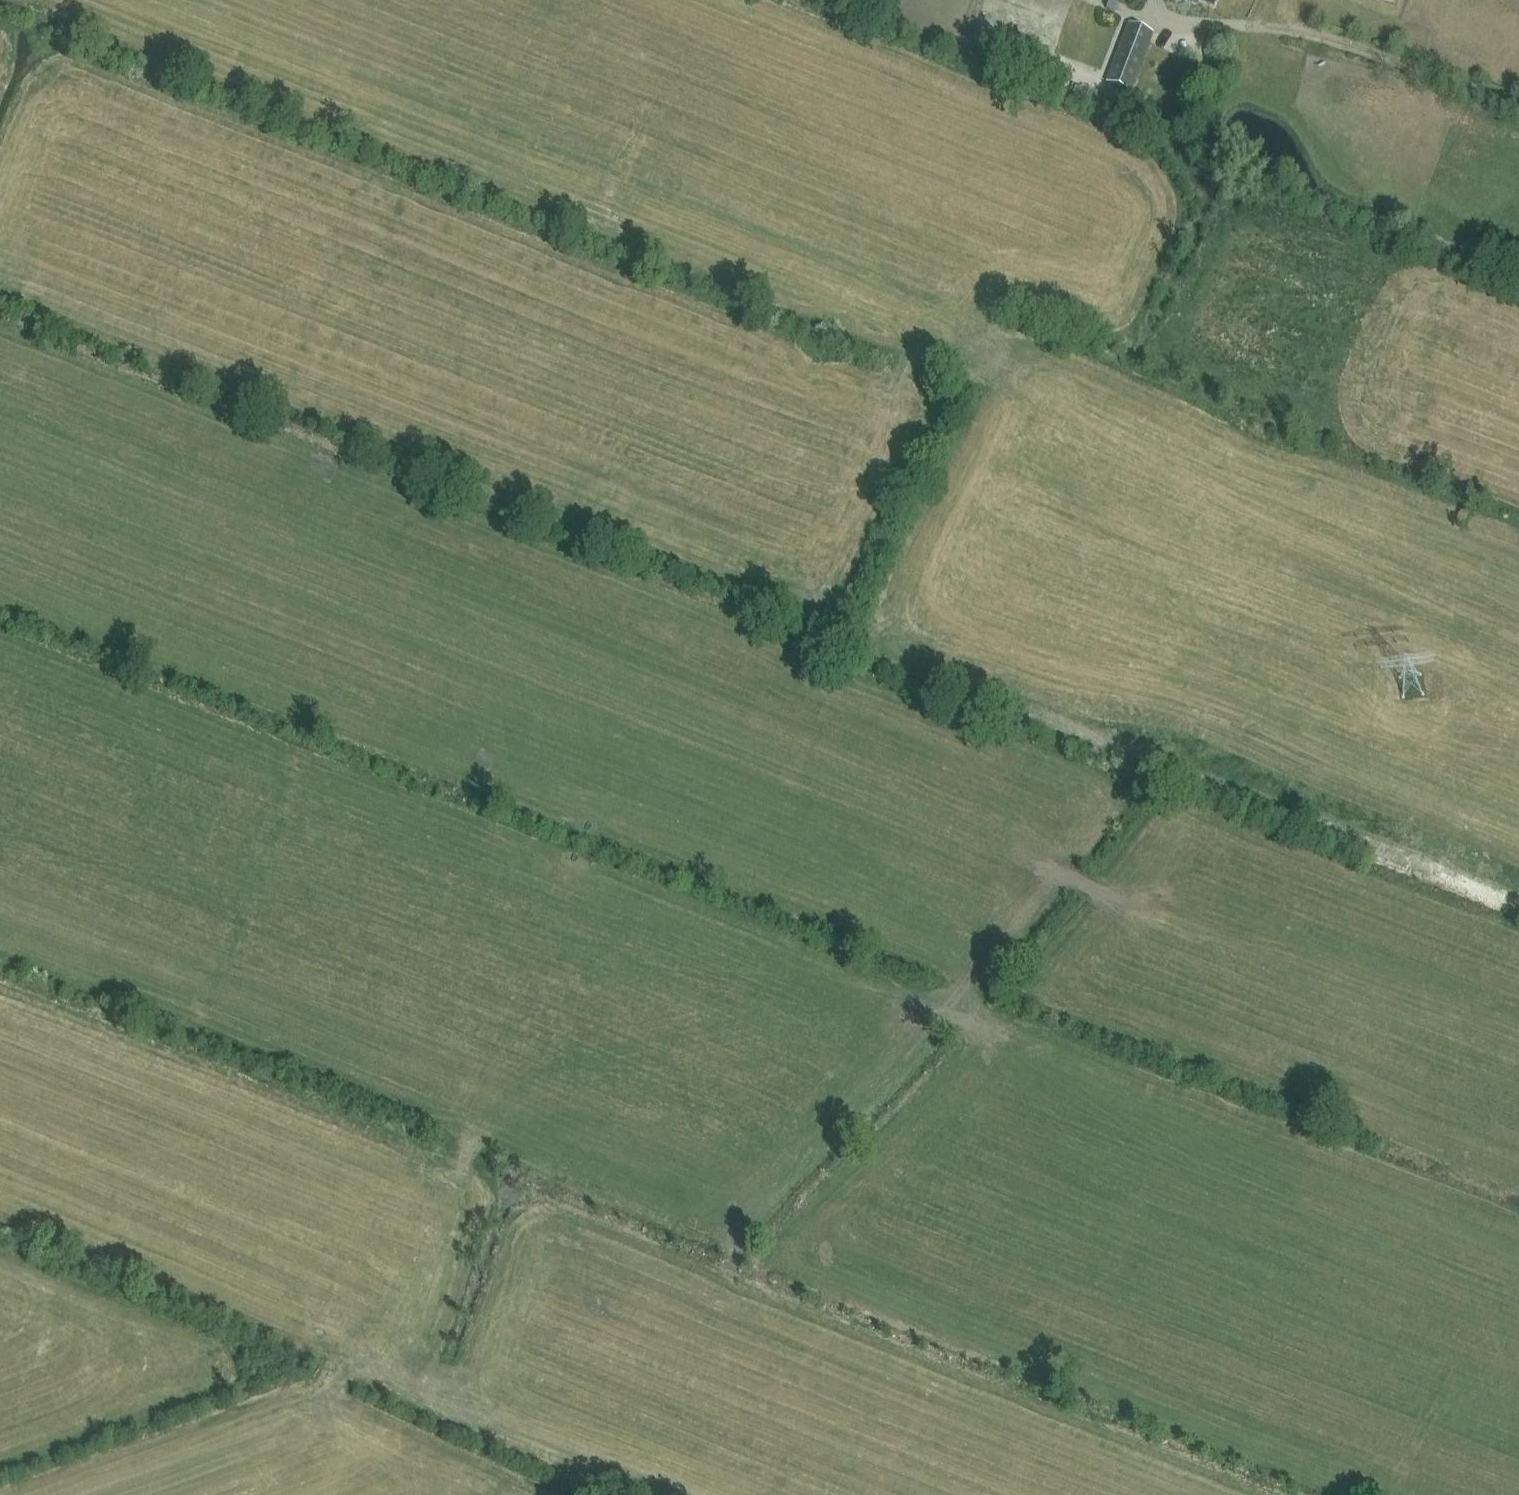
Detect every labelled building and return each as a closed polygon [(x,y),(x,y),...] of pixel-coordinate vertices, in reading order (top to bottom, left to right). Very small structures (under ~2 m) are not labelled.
[(1128,23),(1106,82),(1130,91),(1153,33),(1128,23)]
